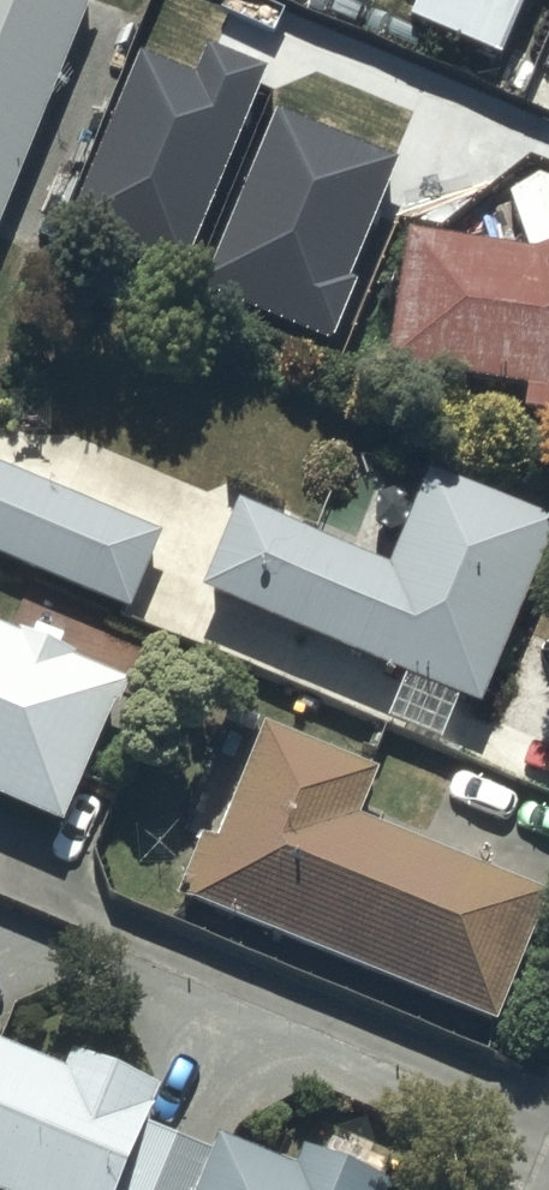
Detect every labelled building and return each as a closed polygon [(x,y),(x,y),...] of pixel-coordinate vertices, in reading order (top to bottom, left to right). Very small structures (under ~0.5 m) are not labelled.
[(61,0),(0,0),(0,140),(61,0)] [(378,50),(254,0),(236,0),(201,97),(344,147),(378,50)] [(405,225),(385,364),(525,384),(521,407),(548,411),(548,177),(537,173),(509,191),(527,247),(405,225)] [(131,605),(161,528),(0,464),(0,552),(131,605)] [(548,533),(548,516),(421,465),(387,554),(235,497),(201,586),(404,674),(388,717),(441,737),(458,693),(481,702),(548,533)] [(15,628),(0,622),(0,794),(62,820),(126,676),(72,653),(75,648),(17,623),(15,628)] [(203,827),(176,892),(494,1021),(546,893),(358,817),(381,762),(266,716),(219,833),(203,827)] [(388,1173),(376,1168),(383,1153),(367,1147),(370,1140),(348,1131),(343,1143),(328,1136),(321,1152),(301,1144),(294,1159),(215,1126),(207,1146),(141,1119),(157,1079),(71,1044),(62,1066),(0,1041),(0,1189),(381,1189),(388,1173)]
